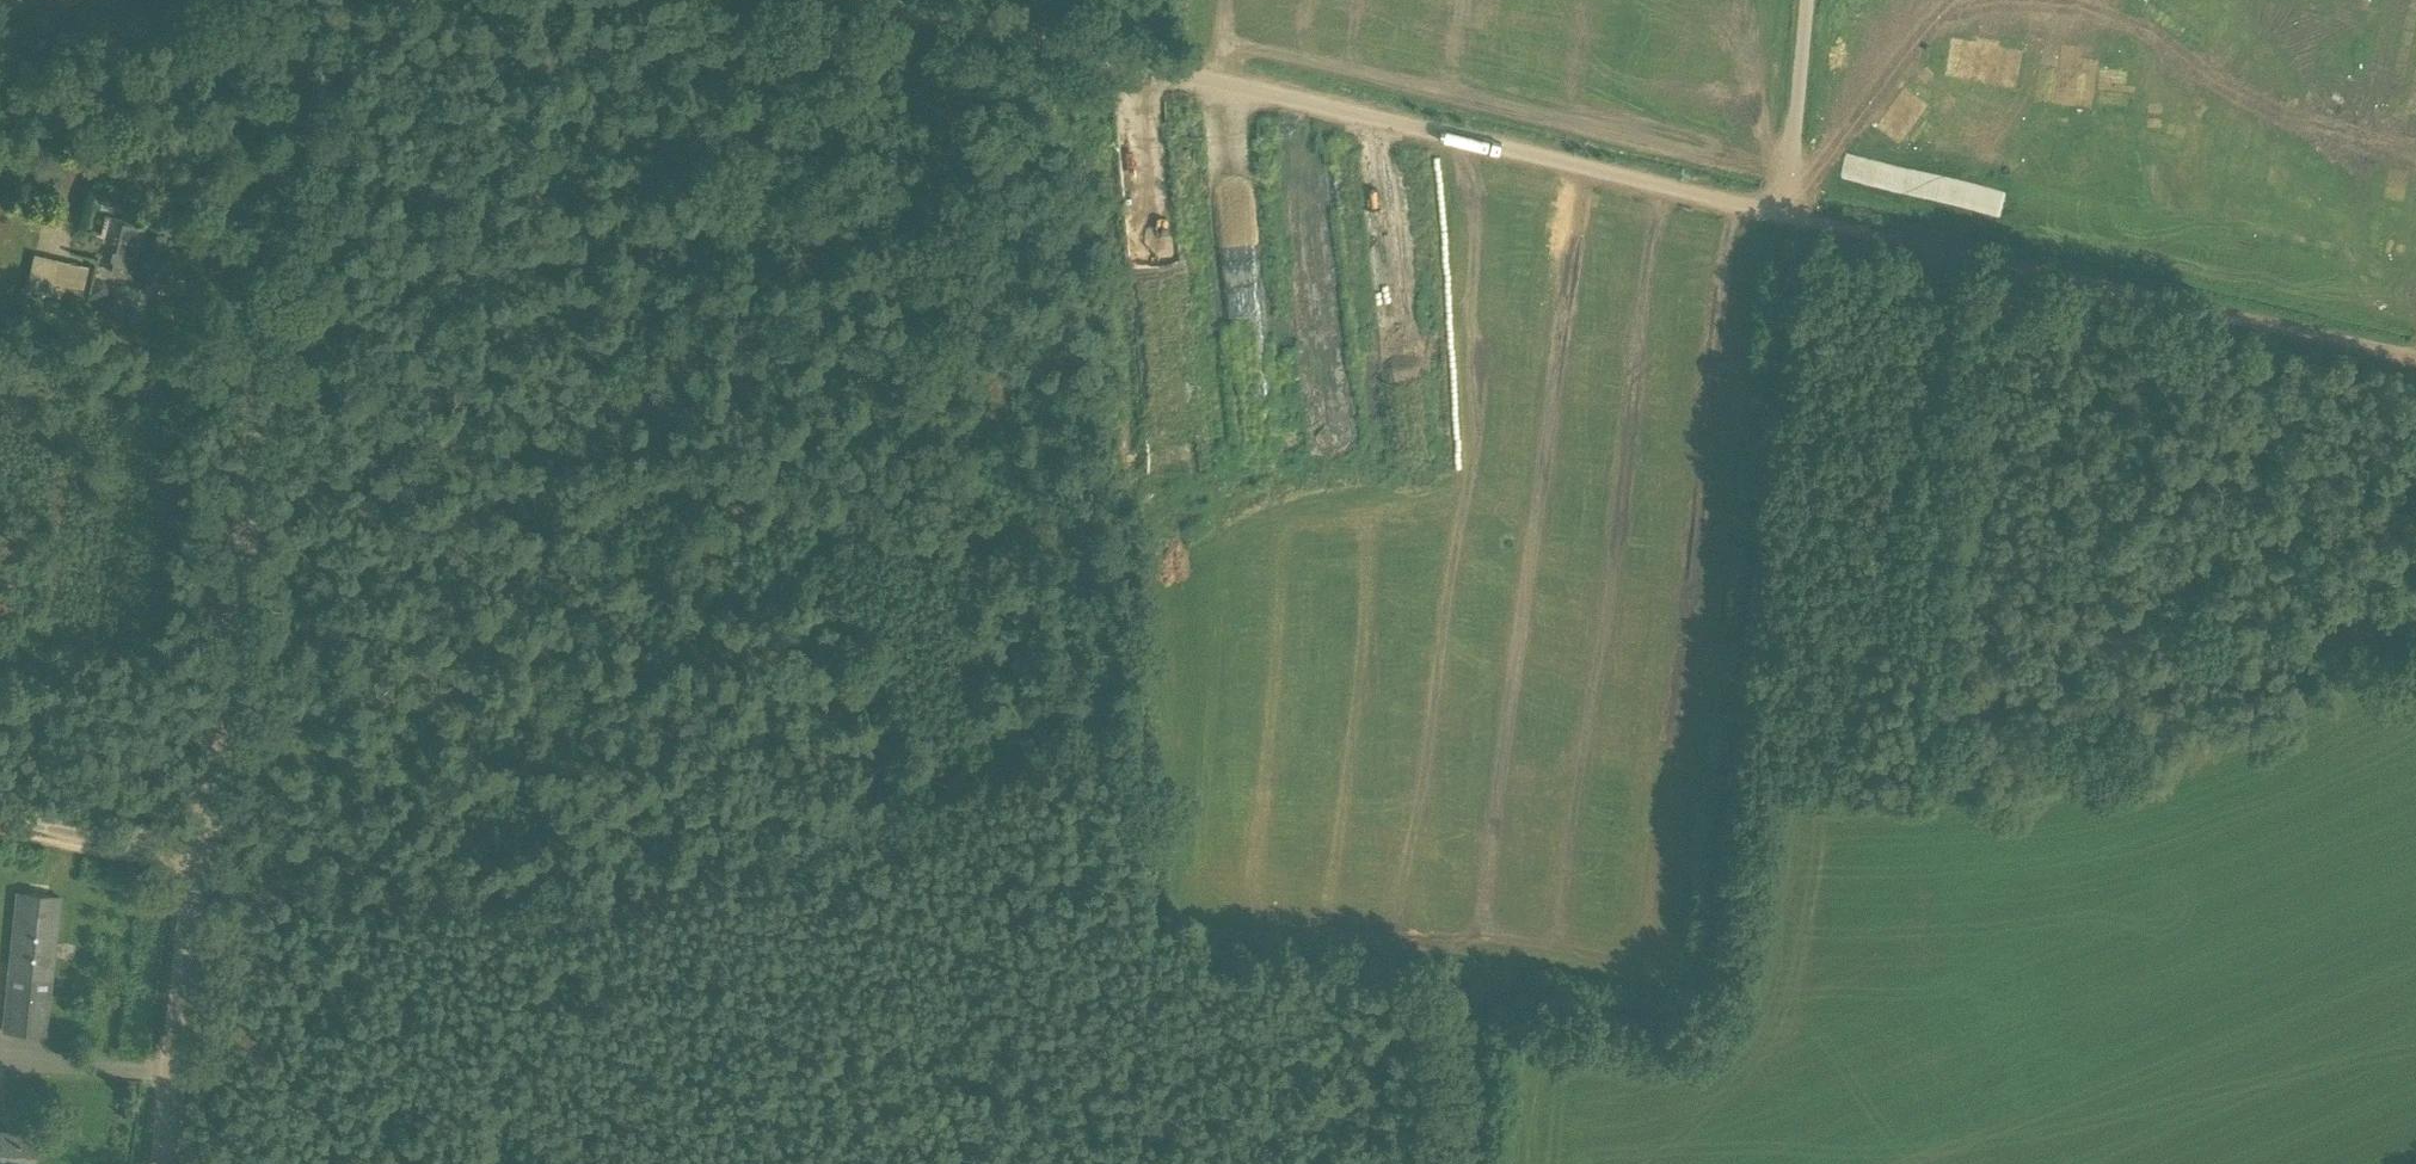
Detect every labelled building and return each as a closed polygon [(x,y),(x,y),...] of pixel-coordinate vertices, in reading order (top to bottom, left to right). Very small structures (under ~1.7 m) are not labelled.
[(153,283),(165,235),(123,225),(112,272),(153,283)] [(83,288),(88,265),(34,253),(26,289),(48,294),(51,281),(83,288)] [(47,1036),(61,896),(16,892),(2,1031),(47,1036)] [(33,1134),(0,1132),(0,1163),(32,1163),(33,1134)]
